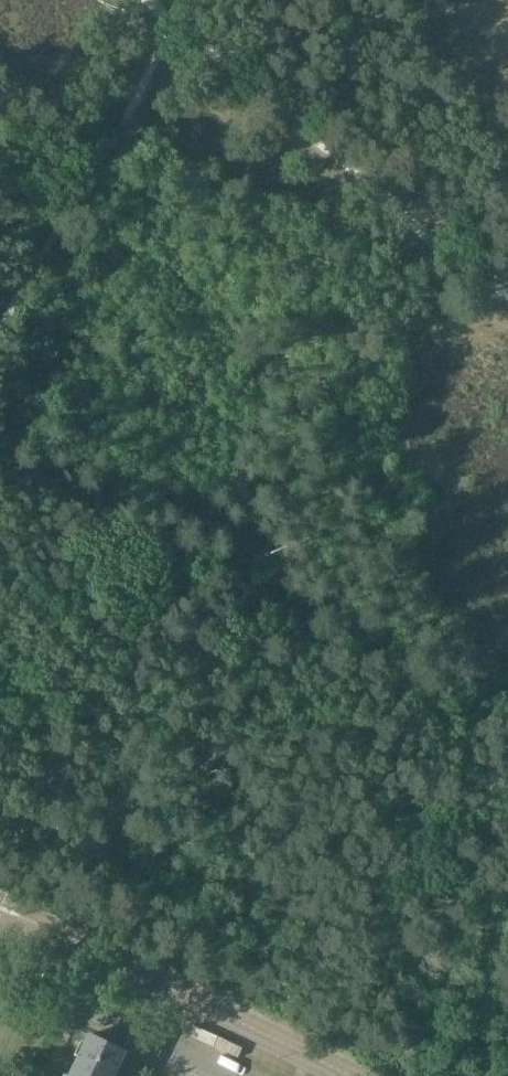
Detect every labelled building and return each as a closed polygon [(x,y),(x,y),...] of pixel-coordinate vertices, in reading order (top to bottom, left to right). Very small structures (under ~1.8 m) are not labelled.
[(89,1035),(88,1036),(89,1037),(87,1042),(82,1039),(81,1043),(85,1045),(74,1069),(89,1075),(114,1075),(125,1054),(126,1054),(126,1053),(89,1035)]
